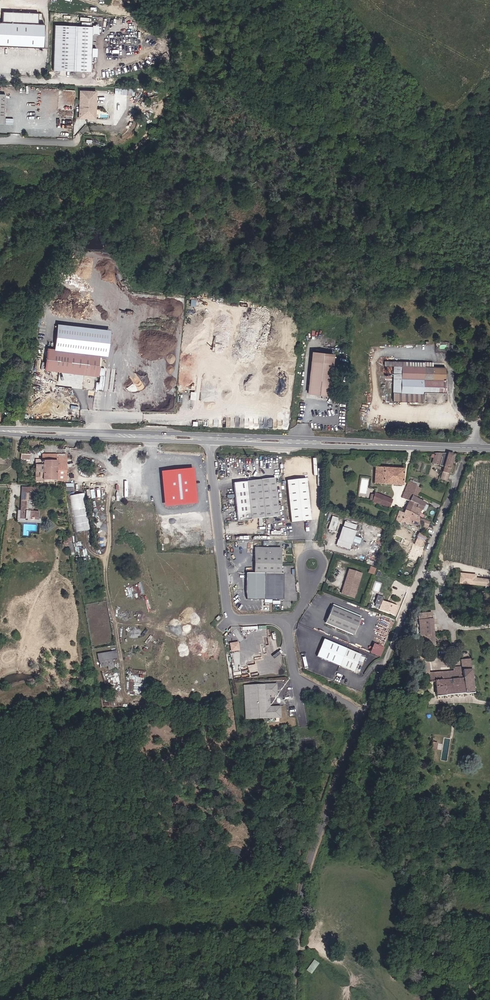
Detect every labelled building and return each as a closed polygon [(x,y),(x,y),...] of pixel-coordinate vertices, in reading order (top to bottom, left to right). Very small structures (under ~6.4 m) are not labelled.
[(81,25),(53,24),(51,70),(89,71),(91,34),(99,34),(99,25),(91,25),(92,22),(81,22),(81,25)] [(42,26),(0,25),(0,49),(42,50),(42,26)] [(78,90),(78,118),(95,119),(96,90),(78,90)] [(100,310),(103,287),(94,286),(91,309),(100,310)] [(97,376),(100,355),(106,355),(109,330),(57,324),(55,349),(47,348),(44,370),(97,376)] [(332,365),(333,355),(312,353),(311,363),(332,365)] [(445,393),(446,380),(444,380),(444,367),(433,367),(401,366),(401,362),(384,361),(384,366),(393,366),(393,401),(423,402),(423,392),(445,393)] [(329,395),(332,365),(311,363),(307,393),(329,395)] [(107,382),(116,382),(116,369),(109,369),(109,376),(107,376),(107,382)] [(67,454),(42,453),(41,460),(56,461),(56,480),(66,480),(67,454)] [(438,465),(440,457),(442,457),(440,466),(444,467),(440,479),(446,481),(454,455),(447,453),(435,453),(432,463),(438,465)] [(42,480),(56,480),(56,461),(41,460),(41,464),(34,464),(34,472),(42,472),(42,480)] [(161,506),(195,503),(191,467),(158,470),(161,506)] [(402,485),(403,469),(375,467),(374,484),(402,485)] [(278,516),(274,478),(233,483),(237,520),(278,516)] [(310,520),(306,479),(287,481),(291,522),(310,520)] [(421,510),(416,508),(417,505),(419,506),(421,500),(417,498),(422,488),(416,485),(408,481),(402,498),(409,501),(403,513),(398,512),(394,521),(400,524),(401,522),(411,526),(420,528),(418,516),(421,510)] [(17,521),(40,523),(41,518),(39,518),(39,511),(33,510),(35,487),(23,486),(21,509),(18,509),(17,521)] [(89,499),(96,497),(94,488),(87,490),(89,499)] [(86,492),(73,494),(77,531),(87,530),(84,501),(87,500),(86,492)] [(388,508),(392,500),(375,493),(374,495),(373,501),(372,501),(388,508)] [(332,515),(328,529),(335,531),(339,518),(332,515)] [(335,545),(349,549),(351,541),(359,543),(360,538),(354,536),(357,525),(345,521),(343,527),(341,526),(335,545)] [(422,543),(425,535),(418,533),(416,540),(416,541),(422,543)] [(280,573),(281,548),(254,548),(254,572),(280,573)] [(354,598),(361,574),(349,570),(341,594),(354,598)] [(394,614),(397,606),(385,602),(382,601),(385,594),(380,593),(375,607),(394,614)] [(353,635),(360,619),(332,607),(325,623),(353,635)] [(434,646),(431,613),(418,614),(421,647),(427,646),(434,646)] [(353,672),(360,655),(324,639),(317,656),(353,672)] [(239,650),(237,642),(230,644),(231,651),(239,650)] [(373,643),(369,652),(379,657),(383,647),(373,643)] [(117,650),(97,653),(99,667),(108,666),(108,669),(114,668),(113,658),(118,658),(117,650)] [(474,692),(470,659),(461,660),(461,667),(462,670),(453,671),(429,673),(429,681),(435,681),(436,696),(474,692)] [(138,681),(139,677),(134,675),(131,687),(134,688),(136,680),(138,681)] [(265,706),(265,696),(270,695),(271,695),(271,697),(273,697),(273,695),(277,695),(276,684),(249,685),(250,719),(280,718),(280,706),(270,706),(265,706)] [(314,959),(307,970),(312,973),(319,962),(314,959)]
